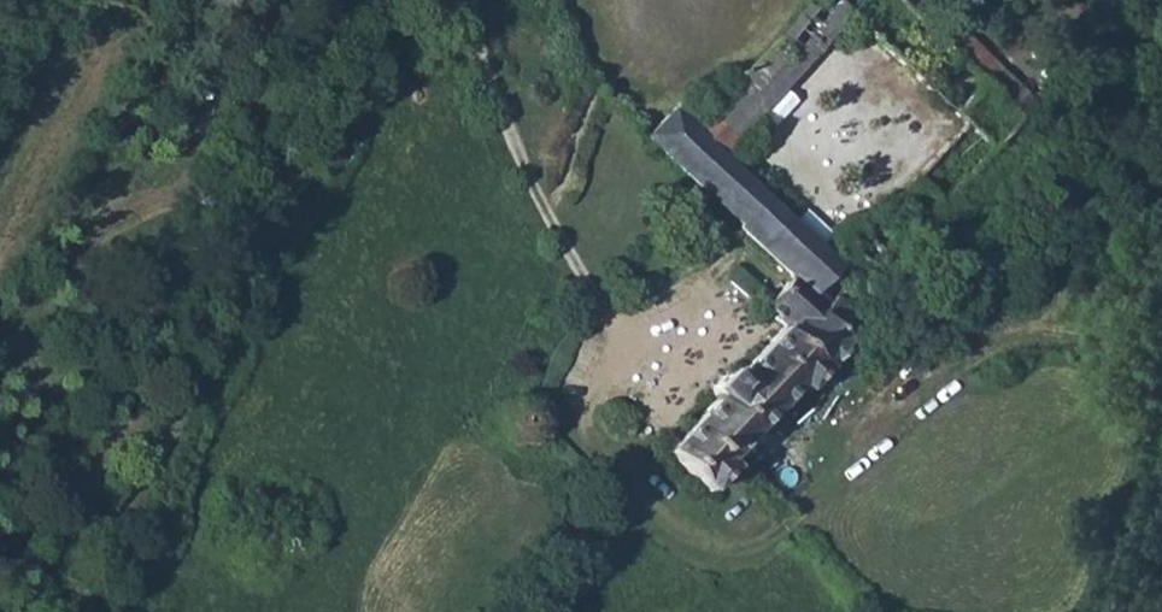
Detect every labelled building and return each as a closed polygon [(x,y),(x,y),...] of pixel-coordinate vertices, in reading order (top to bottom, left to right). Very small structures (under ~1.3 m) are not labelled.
[(698,125),(694,131),(723,157),(759,116),(731,90),(698,125)] [(678,104),(648,137),(739,225),(737,227),(745,234),(772,203),(723,157),(694,131),(698,125),(678,104)] [(772,203),(745,234),(758,246),(786,216),(772,203)] [(786,216),(758,246),(791,278),(834,317),(844,308),(863,289),(835,261),(786,216)] [(873,220),(835,261),(863,289),(902,247),(873,220)] [(834,317),(791,278),(764,307),(782,326),(735,377),(726,371),(708,390),(716,398),(666,450),(710,491),(732,467),(726,462),(798,385),(805,390),(853,340),(864,327),(844,308),(834,317)]
